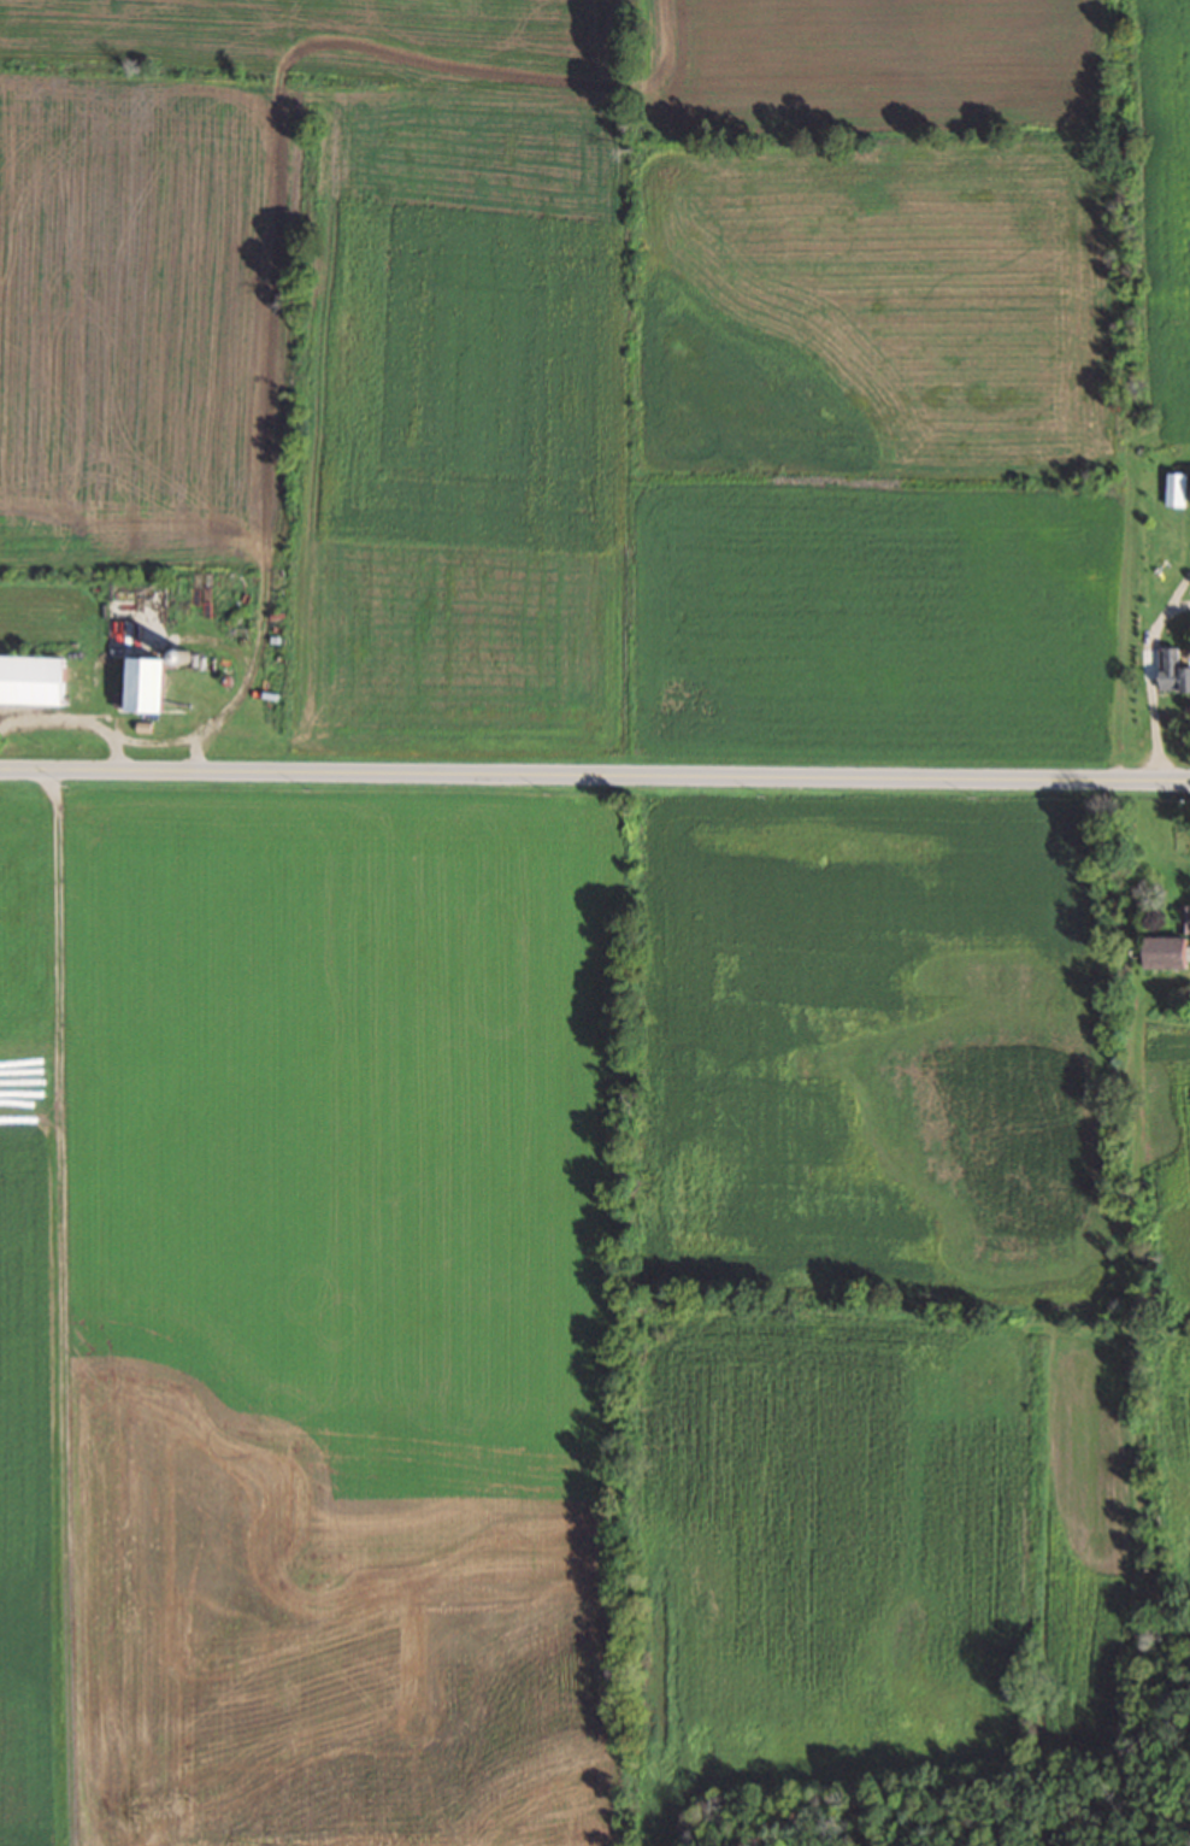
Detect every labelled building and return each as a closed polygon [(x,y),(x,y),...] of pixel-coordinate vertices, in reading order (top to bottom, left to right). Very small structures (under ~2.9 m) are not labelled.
[(1188,505),(1188,471),(1168,471),(1168,505),(1188,505)] [(1184,645),(1161,645),(1161,688),(1189,688),(1189,665),(1184,665),(1184,645)] [(66,702),(67,654),(0,653),(0,702),(66,702)] [(169,709),(171,654),(134,653),(132,708),(169,709)] [(1189,966),(1189,903),(1178,903),(1178,934),(1154,934),(1153,965),(1189,966)]
